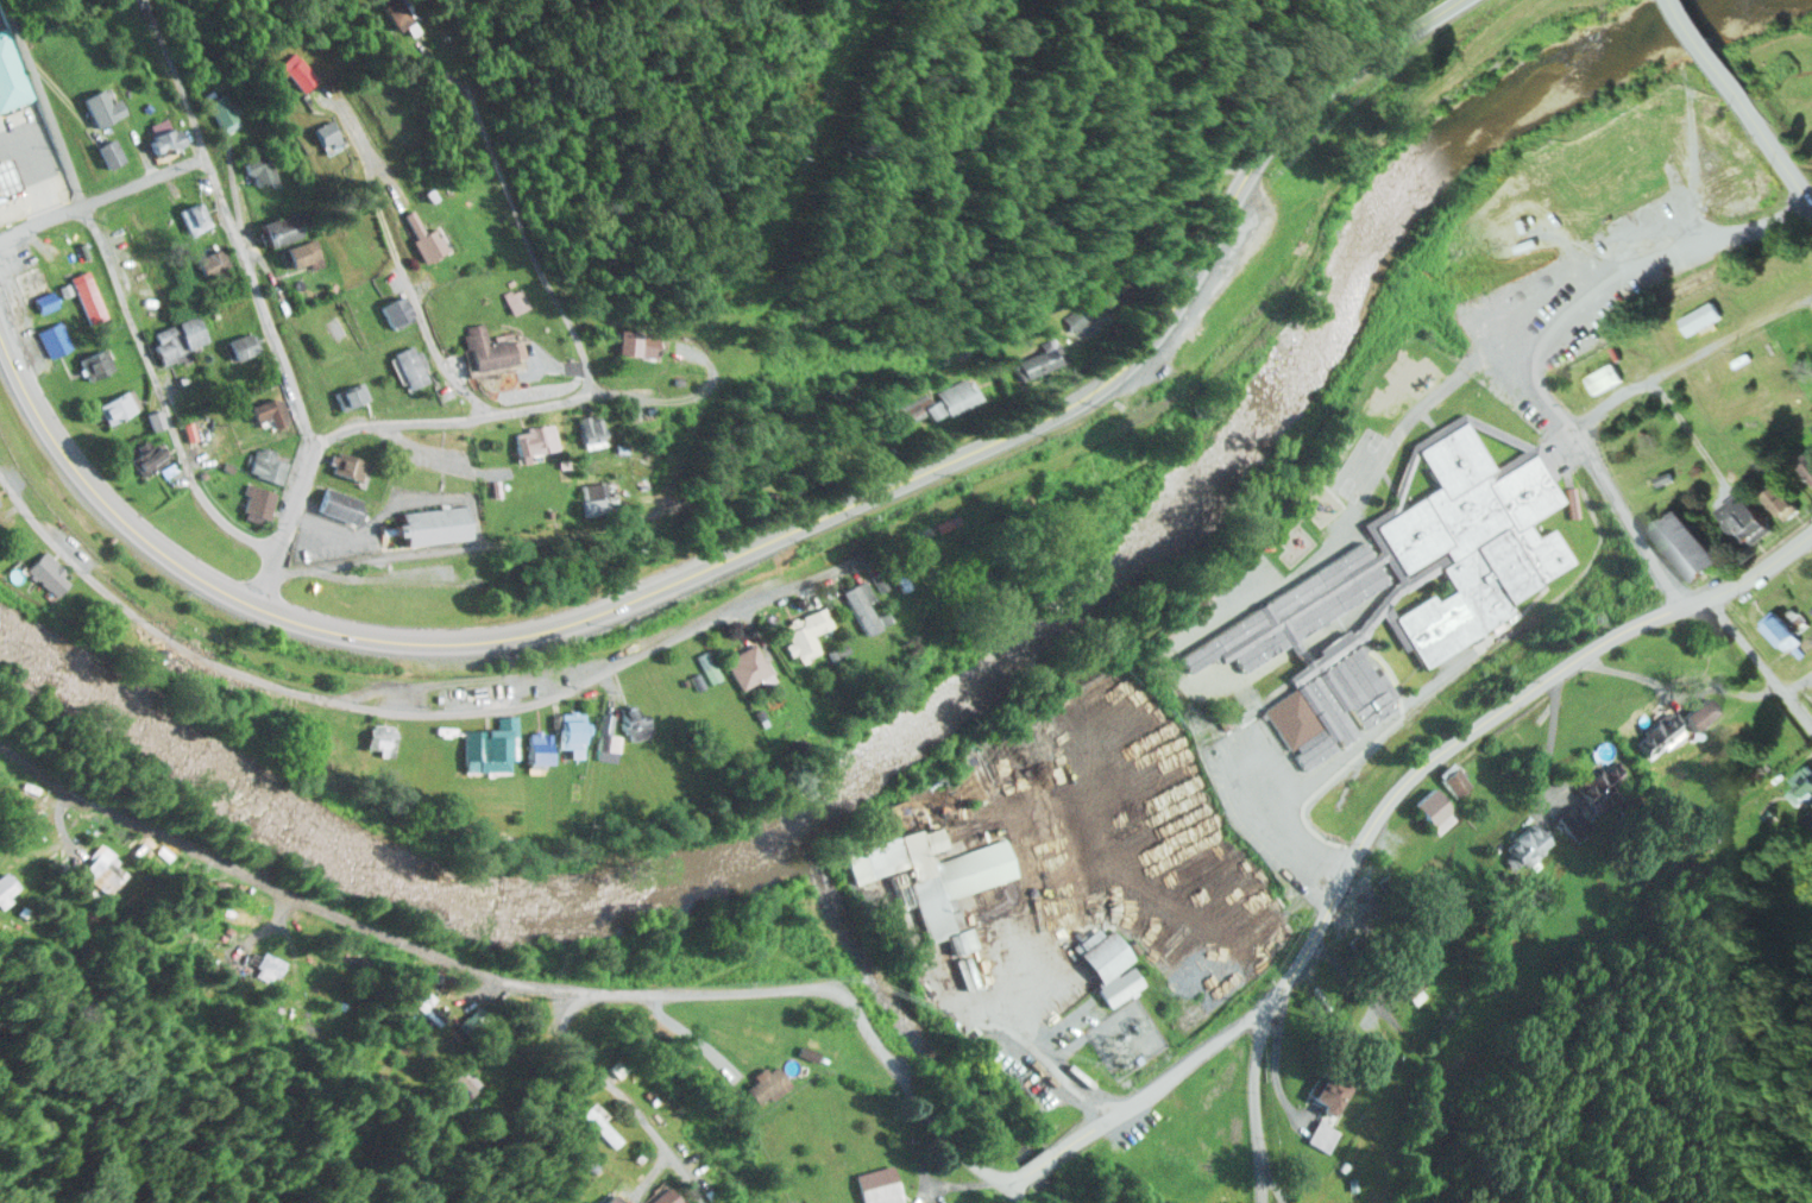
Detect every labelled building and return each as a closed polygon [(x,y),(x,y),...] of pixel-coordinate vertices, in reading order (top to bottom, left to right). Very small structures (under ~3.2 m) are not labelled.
[(408,0),(385,0),(385,24),(408,24),(408,0)] [(276,61),(296,90),(315,77),(295,48),(276,61)] [(80,96),(94,126),(128,111),(121,96),(111,101),(104,85),(80,96)] [(227,128),(242,114),(220,90),(205,104),(227,128)] [(311,125),(321,149),(341,142),(332,117),(311,125)] [(150,121),(153,151),(180,148),(178,118),(150,121)] [(124,159),(116,135),(94,143),(103,166),(124,159)] [(252,171),(257,186),(279,178),(269,151),(240,161),(244,174),(252,171)] [(213,223),(202,196),(175,206),(186,234),(213,223)] [(420,261),(447,250),(437,225),(423,230),(414,207),(401,212),(420,261)] [(266,246),(305,234),(297,210),(258,222),(266,246)] [(276,250),(284,270),(323,255),(315,235),(276,250)] [(190,259),(199,277),(230,263),(221,244),(190,259)] [(17,273),(33,315),(59,305),(43,263),(17,273)] [(109,316),(91,272),(72,279),(90,324),(109,316)] [(503,292),(510,312),(528,306),(522,286),(503,292)] [(414,316),(401,292),(377,304),(390,329),(414,316)] [(1720,318),(1711,301),(1677,319),(1686,336),(1720,318)] [(1092,317),(1083,303),(1063,317),(1072,330),(1092,317)] [(149,330),(161,365),(192,355),(189,347),(207,341),(198,313),(149,330)] [(49,356),(73,345),(60,318),(37,329),(49,356)] [(465,369),(525,361),(522,337),(486,341),(483,321),(460,323),(465,369)] [(657,334),(615,327),(611,351),(653,358),(657,334)] [(230,361),(259,349),(251,329),(222,341),(230,361)] [(1040,348),(1013,361),(1021,379),(1064,359),(1053,335),(1038,342),(1040,348)] [(430,377),(413,341),(389,353),(406,389),(430,377)] [(87,378),(115,368),(106,345),(78,355),(87,378)] [(1584,377),(1593,395),(1621,381),(1612,362),(1584,377)] [(370,396),(362,377),(329,391),(338,410),(370,396)] [(934,386),(939,412),(975,405),(970,379),(934,386)] [(106,423),(141,406),(132,386),(96,404),(106,423)] [(288,420),(279,394),(245,406),(251,422),(267,416),(271,426),(288,420)] [(150,427),(163,426),(161,411),(149,411),(150,427)] [(601,414),(577,414),(577,444),(601,444),(601,414)] [(1421,664),(1518,615),(1509,598),(1575,565),(1555,526),(1537,536),(1529,520),(1563,503),(1537,453),(1494,474),(1467,420),(1417,445),(1438,488),(1375,520),(1402,572),(1437,555),(1454,589),(1435,598),(1433,593),(1395,612),(1421,664)] [(511,429),(515,454),(558,448),(554,422),(511,429)] [(141,476),(168,457),(157,442),(130,460),(141,476)] [(279,484),(290,458),(256,444),(246,470),(279,484)] [(367,467),(341,446),(328,464),(353,484),(367,467)] [(1810,450),(1795,461),(1811,484),(1811,453),(1810,450)] [(603,511),(602,496),(597,496),(596,484),(580,486),(583,514),(603,511)] [(1797,510),(1775,484),(1761,496),(1783,522),(1797,510)] [(361,498),(322,485),(314,508),(353,522),(361,498)] [(272,486),(243,486),(243,518),(272,518),(272,486)] [(1745,548),(1770,527),(1738,490),(1714,511),(1745,548)] [(468,539),(466,505),(398,509),(400,543),(468,539)] [(1718,561),(1678,508),(1651,529),(1691,581),(1718,561)] [(24,568),(54,596),(72,577),(42,548),(24,568)] [(880,624),(867,601),(875,596),(864,577),(841,590),(866,633),(880,624)] [(833,625),(825,604),(781,622),(798,661),(820,652),(812,633),(833,625)] [(1782,653),(1798,642),(1776,610),(1760,621),(1782,653)] [(741,689),(770,670),(752,642),(722,661),(741,689)] [(721,676),(707,648),(696,653),(709,682),(721,676)] [(1718,713),(1707,696),(1681,714),(1692,730),(1718,713)] [(624,736),(646,736),(646,703),(624,703),(624,736)] [(1648,728),(1663,744),(1683,726),(1668,710),(1648,728)] [(570,756),(583,756),(583,711),(556,711),(556,747),(570,747),(570,756)] [(464,770),(518,769),(516,714),(496,714),(497,727),(463,728),(464,770)] [(552,730),(527,730),(527,763),(552,763),(552,730)] [(620,733),(599,733),(599,759),(620,759),(620,733)] [(1603,816),(1620,800),(1611,790),(1629,774),(1612,756),(1577,789),(1603,816)] [(1473,783),(1455,765),(1441,778),(1458,796),(1473,783)] [(1791,803),(1811,793),(1811,773),(1809,766),(1786,776),(1792,790),(1786,792),(1791,803)] [(1460,815),(1431,785),(1411,805),(1439,834),(1460,815)] [(1595,824),(1574,802),(1559,817),(1579,839),(1595,824)] [(1503,847),(1524,867),(1548,842),(1528,822),(1503,847)] [(1006,838),(928,861),(918,828),(843,851),(852,882),(908,866),(912,879),(908,880),(927,941),(944,936),(950,953),(973,946),(957,893),(1017,876),(1006,838)] [(1112,926),(1101,932),(1099,928),(1073,942),(1107,1005),(1145,985),(1132,961),(1131,962),(1112,926)] [(1415,998),(1430,976),(1409,962),(1394,985),(1415,998)] [(754,1080),(743,1087),(756,1105),(789,1083),(774,1061),(751,1076),(754,1080)] [(604,1118),(607,1114),(600,1107),(589,1118),(616,1145),(623,1138),(604,1118)] [(1325,1153),(1344,1132),(1324,1114),(1305,1135),(1325,1153)] [(861,1202),(901,1202),(892,1164),(854,1172),(861,1202)] [(680,1200),(666,1185),(647,1202),(677,1202),(680,1200)] [(613,1191),(601,1202),(626,1202),(613,1191)]
